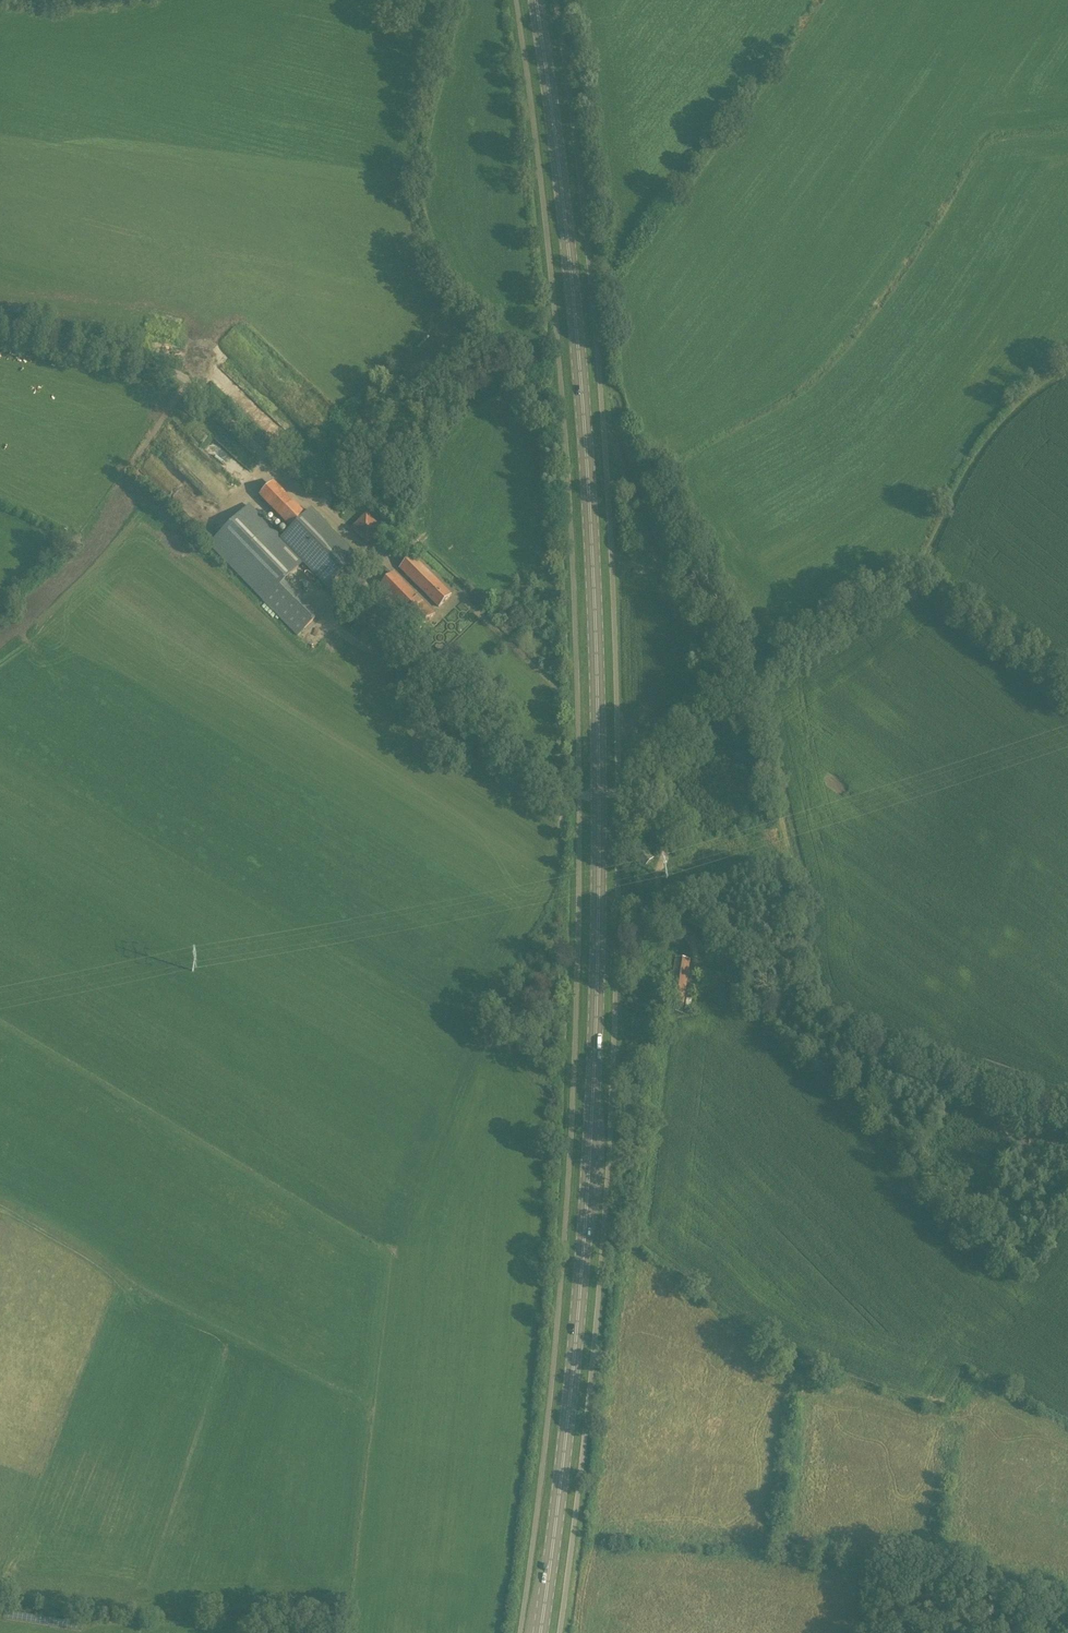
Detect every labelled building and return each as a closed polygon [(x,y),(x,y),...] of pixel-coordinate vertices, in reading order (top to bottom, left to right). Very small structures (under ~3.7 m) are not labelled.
[(291,547),(282,538),(249,504),(208,545),(263,602),(264,602),(297,636),(314,619),(281,585),(303,563),(305,562),(291,547)] [(291,530),(300,539),(291,547),(305,562),(303,563),(327,588),(357,558),(310,511),(291,530)] [(368,544),(382,530),(367,515),(353,529),(368,544)] [(400,569),(439,608),(451,595),(413,556),(400,569)] [(419,630),(435,614),(395,573),(379,589),(419,630)] [(683,1014),(691,960),(676,958),(668,1012),(683,1014)]
